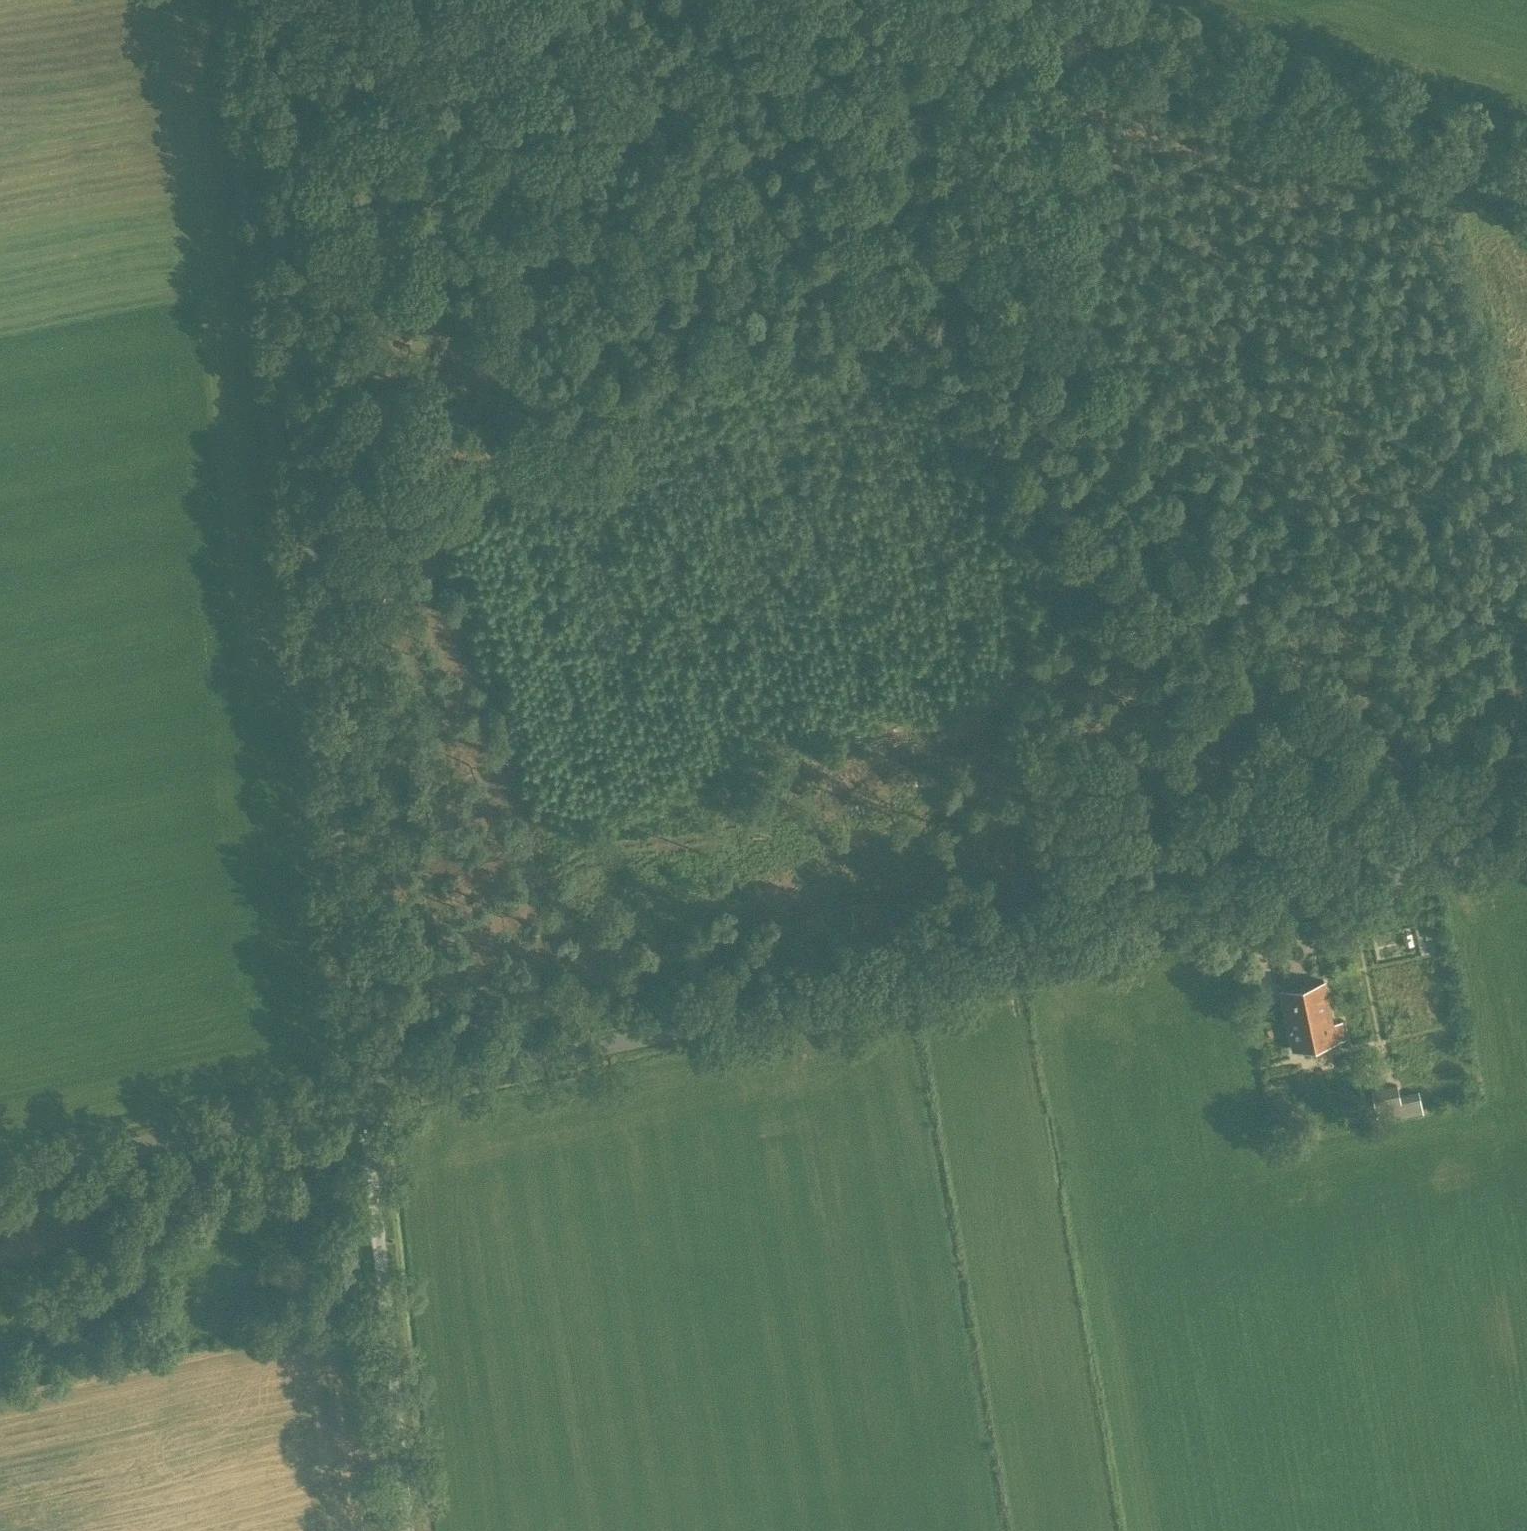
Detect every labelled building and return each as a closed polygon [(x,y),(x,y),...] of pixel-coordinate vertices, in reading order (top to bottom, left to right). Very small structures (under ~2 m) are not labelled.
[(1336,1041),(1336,1040),(1346,1038),(1342,1020),(1332,1022),(1324,980),(1280,989),(1292,1050),(1336,1041)] [(1377,1085),(1380,1117),(1426,1112),(1424,1095),(1403,1098),(1401,1082),(1377,1085)]
